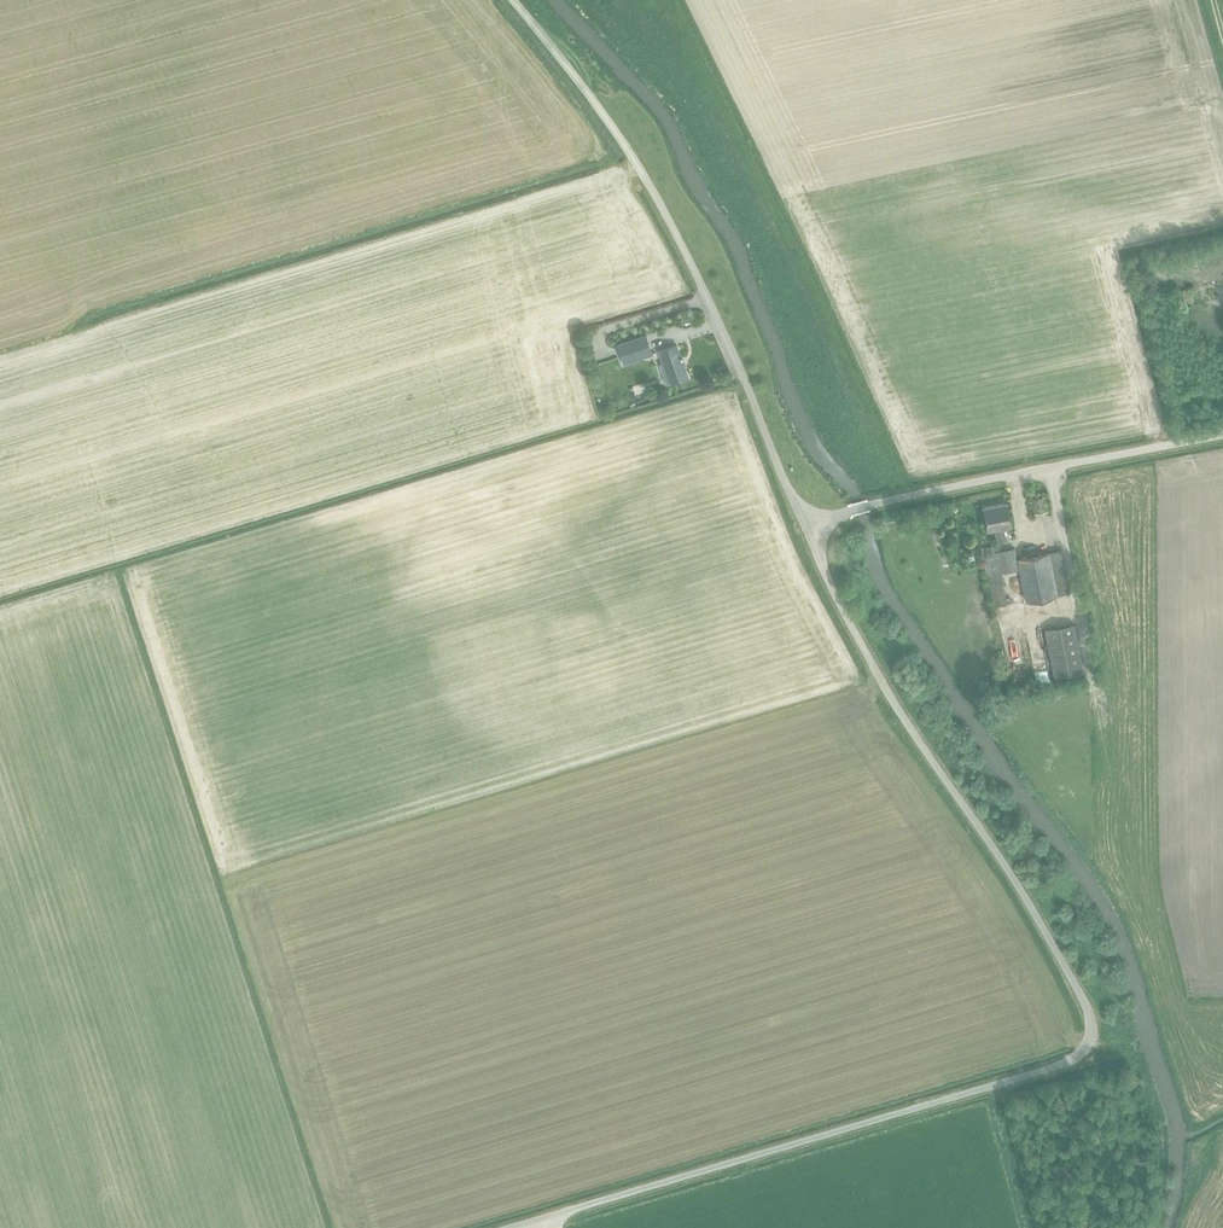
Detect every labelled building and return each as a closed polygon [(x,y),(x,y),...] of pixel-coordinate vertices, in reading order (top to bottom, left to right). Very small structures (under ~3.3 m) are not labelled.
[(1189,289),(1174,292),(1178,306),(1193,302),(1189,289)] [(624,364),(636,360),(653,354),(647,335),(618,345),(624,364)] [(670,383),(676,381),(688,377),(676,345),(659,351),(663,363),(660,364),(664,375),(667,374),(670,383)] [(1049,511),(1048,508),(1046,496),(1033,498),(1035,513),(1049,511)] [(1012,526),(1009,515),(1007,503),(983,508),(987,531),(995,529),(998,542),(1006,541),(1003,528),(1012,526)] [(998,544),(980,548),(994,607),(1006,605),(1000,573),(1018,570),(1013,548),(1001,550),(998,544)] [(1069,593),(1061,550),(1018,558),(1026,601),(1069,593)] [(1056,678),(1084,672),(1074,624),(1046,630),(1056,678)]
